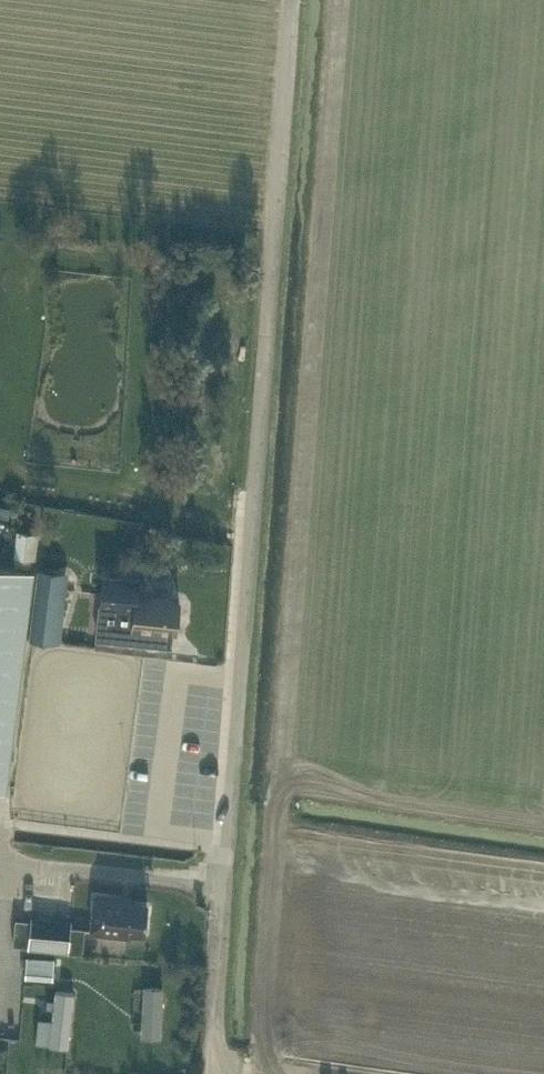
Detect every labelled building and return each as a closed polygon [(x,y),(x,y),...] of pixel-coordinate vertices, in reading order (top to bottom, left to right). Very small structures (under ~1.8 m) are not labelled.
[(0,505),(0,514),(7,515),(8,506),(0,505)] [(16,533),(14,559),(35,561),(37,535),(16,533)] [(6,790),(24,640),(34,570),(0,565),(0,790),(6,790)] [(36,567),(28,636),(52,639),(61,571),(36,567)] [(97,623),(96,636),(170,644),(172,632),(176,633),(180,599),(136,594),(138,578),(103,574),(97,623)] [(131,934),(131,930),(144,931),(147,906),(120,903),(120,898),(95,895),(91,930),(131,934)] [(30,920),(28,947),(68,951),(70,924),(30,920)] [(25,955),(24,971),(50,972),(51,957),(25,955)] [(169,973),(169,986),(184,986),(185,973),(169,973)] [(78,981),(74,1032),(91,1034),(94,982),(78,981)] [(149,988),(146,1036),(163,1038),(165,989),(149,988)] [(52,989),(47,1042),(67,1044),(72,991),(52,989)] [(38,1015),(37,1027),(48,1028),(49,1017),(38,1015)]
